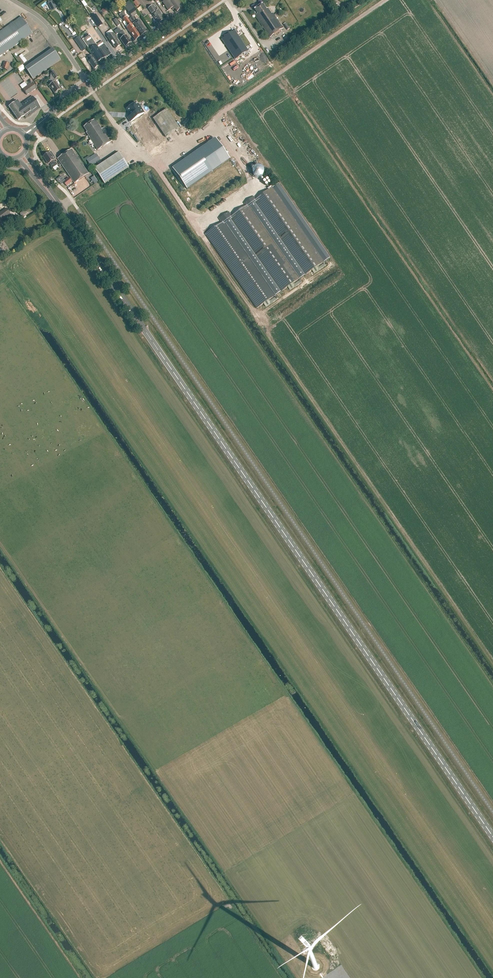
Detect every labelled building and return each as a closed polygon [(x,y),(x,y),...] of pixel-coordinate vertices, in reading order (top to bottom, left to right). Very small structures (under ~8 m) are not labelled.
[(47,1),(48,3),(48,4),(51,10),(56,8),(53,1),(52,1),(52,0),(49,0),(47,1)] [(177,12),(181,9),(180,7),(181,6),(177,0),(165,0),(162,2),(168,10),(171,8),(173,10),(175,9),(177,12)] [(259,6),(255,9),(258,14),(256,16),(271,37),(283,29),(273,13),(272,14),(268,9),(267,10),(263,4),(262,5),(261,5),(259,6)] [(296,8),(299,13),(305,10),(301,4),(296,8)] [(132,5),(126,9),(132,18),(133,17),(138,14),(132,5)] [(164,18),(158,10),(156,11),(152,5),(148,8),(155,19),(156,19),(159,23),(163,20),(162,19),(164,18)] [(92,17),(98,27),(103,24),(96,14),(92,17)] [(127,28),(135,40),(140,37),(131,24),(126,17),(123,19),(128,27),(127,28)] [(132,18),(129,20),(133,24),(141,36),(147,32),(141,25),(141,24),(139,20),(137,22),(133,17),(132,18)] [(0,32),(0,57),(32,34),(21,18),(0,32)] [(114,31),(116,35),(118,34),(121,38),(120,39),(125,46),(131,43),(128,38),(126,35),(125,36),(122,31),(121,31),(119,28),(114,31)] [(111,42),(116,49),(121,45),(118,42),(119,42),(113,33),(108,37),(112,42),(111,42)] [(224,43),(235,59),(248,51),(237,34),(224,43)] [(79,36),(75,40),(83,51),(87,48),(79,36)] [(105,55),(107,57),(111,54),(104,44),(98,48),(96,45),(93,40),(86,45),(91,53),(97,62),(104,57),(104,56),(105,55)] [(60,60),(53,49),(25,68),(33,79),(60,60)] [(91,64),(94,69),(98,66),(97,64),(93,58),(91,55),(88,57),(90,60),(89,61),(91,64)] [(50,86),(55,93),(60,90),(55,82),(54,81),(58,77),(54,72),(51,75),(52,76),(50,77),(50,80),(48,81),(50,85),(50,86)] [(37,88),(32,82),(22,89),(27,95),(37,88)] [(9,107),(18,121),(24,116),(26,118),(41,108),(33,97),(25,102),(25,103),(21,106),(17,101),(9,107)] [(136,105),(128,111),(132,117),(128,120),(148,149),(149,149),(162,140),(150,122),(148,118),(142,110),(141,111),(136,105)] [(166,137),(179,128),(166,109),(153,119),(166,137)] [(95,119),(84,127),(87,132),(86,133),(90,138),(89,138),(98,150),(114,140),(112,137),(111,138),(104,127),(102,129),(95,119)] [(172,168),(185,187),(187,189),(222,165),(221,165),(230,159),(215,138),(207,144),(172,168)] [(57,159),(74,183),(88,174),(71,149),(57,159)] [(119,152),(94,168),(104,184),(129,167),(119,152)] [(49,163),(53,168),(57,165),(53,160),(54,160),(49,153),(46,155),(46,154),(43,156),(44,156),(43,157),(46,161),(47,163),(48,164),(49,163)] [(96,154),(86,160),(90,166),(100,160),(96,154)] [(167,174),(173,182),(176,181),(169,172),(167,174)] [(57,180),(62,185),(64,183),(67,187),(72,183),(69,179),(65,182),(61,177),(57,180)] [(229,212),(219,219),(222,223),(205,234),(257,308),(275,296),(225,223),(231,219),(281,292),(300,279),(249,206),(255,202),(305,275),(324,262),(272,188),(256,199),(254,197),(244,203),(246,206),(232,216),(229,212)] [(18,212),(22,217),(29,212),(25,207),(18,212)] [(3,221),(11,215),(10,215),(12,213),(10,211),(9,212),(6,209),(0,213),(0,217),(3,221)]
